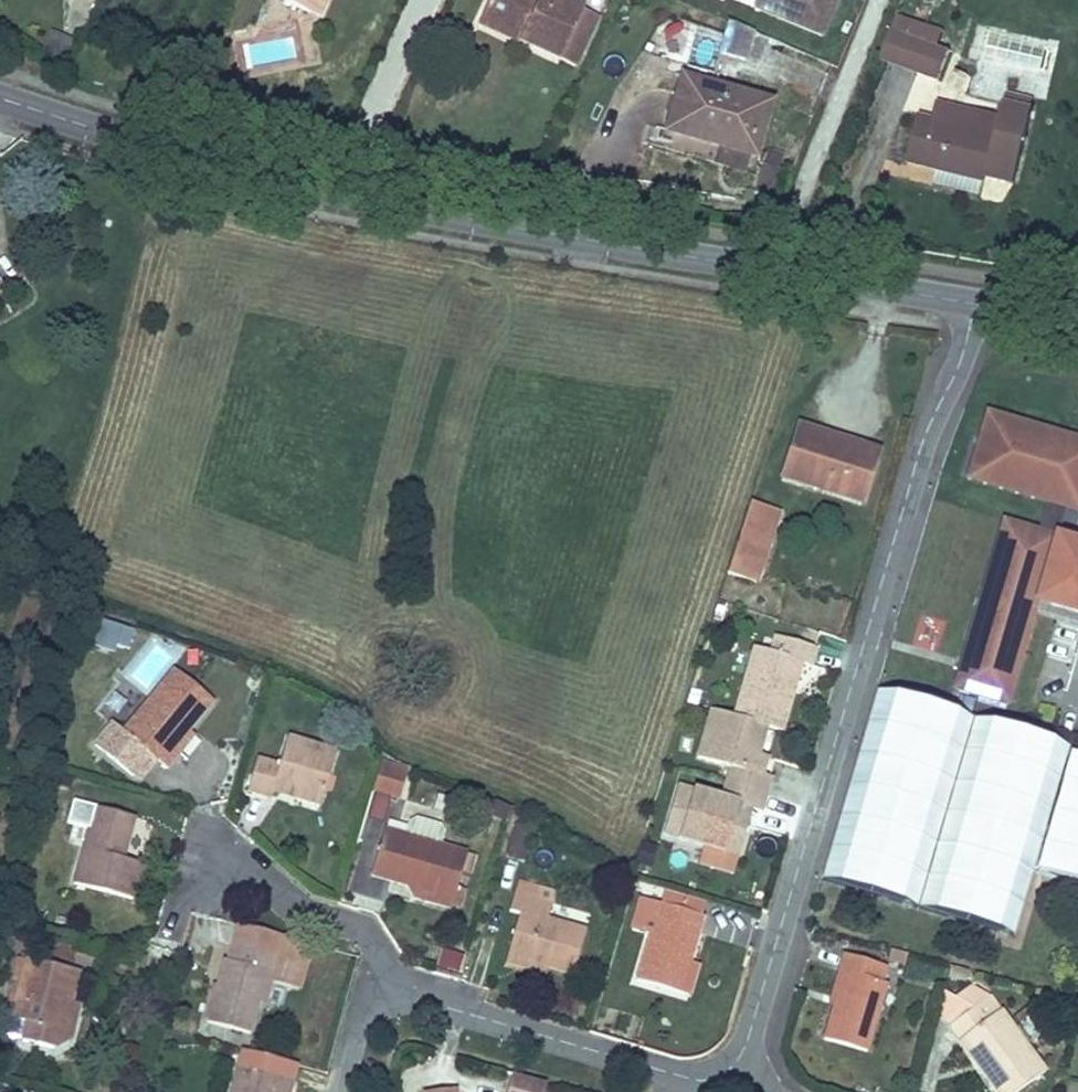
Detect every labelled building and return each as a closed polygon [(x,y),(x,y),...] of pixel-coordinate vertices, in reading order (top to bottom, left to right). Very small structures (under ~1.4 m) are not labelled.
[(283,0),(318,17),(326,0),(283,0)] [(523,33),(520,41),(575,66),(583,48),(568,42),(583,9),(564,0),(490,0),(482,15),(485,16),(523,33)] [(820,36),(836,0),(755,0),(752,7),(820,36)] [(897,13),(890,31),(946,55),(948,49),(937,45),(943,30),(897,13)] [(520,41),(523,33),(485,16),(481,22),(520,41)] [(700,24),(688,68),(714,75),(720,52),(745,58),(753,31),(728,21),(725,33),(700,24)] [(946,55),(890,31),(880,54),(918,68),(916,72),(937,80),(946,55)] [(64,60),(71,43),(50,35),(43,53),(64,60)] [(771,101),(683,76),(667,132),(723,148),(747,154),(755,156),(771,101)] [(996,133),(933,118),(918,114),(906,161),(937,169),(933,185),(980,196),(986,175),(1014,182),(1032,109),(1030,109),(1032,100),(1006,94),(1000,117),(996,133)] [(937,101),(933,118),(996,133),(1000,117),(937,101)] [(305,117),(303,106),(281,109),(282,120),(305,117)] [(747,154),(723,148),(718,164),(742,171),(747,154)] [(766,150),(763,161),(780,165),(783,155),(766,150)] [(987,412),(970,469),(1041,490),(1043,484),(1077,495),(1077,439),(987,412)] [(861,502),(874,460),(838,448),(840,440),(798,425),(782,476),(861,502)] [(877,451),(840,440),(838,448),(874,460),(877,451)] [(969,469),(967,476),(1047,500),(1077,509),(1077,495),(1043,484),(1041,490),(969,469)] [(762,563),(779,510),(749,500),(732,553),(762,563)] [(1047,500),(1038,530),(1049,533),(1056,536),(1072,540),(1077,518),(1077,509),(1047,500)] [(1038,530),(1004,520),(955,687),(1007,702),(1037,599),(1030,596),(1049,533),(1038,530)] [(1056,536),(1049,533),(1030,596),(1037,599),(1056,536)] [(755,582),(762,563),(732,553),(726,572),(755,582)] [(101,622),(95,637),(117,645),(122,629),(101,622)] [(122,629),(117,645),(129,649),(134,633),(122,629)] [(677,786),(662,834),(737,856),(746,825),(738,822),(742,807),(750,809),(760,811),(769,777),(761,775),(753,772),(758,755),(766,727),(781,731),(792,696),(783,693),(787,679),(796,682),(802,662),(810,665),(814,648),(776,637),(771,653),(754,647),(733,717),(711,710),(710,712),(697,758),(730,767),(725,783),(721,799),(677,786)] [(150,690),(166,654),(144,644),(127,680),(150,690)] [(173,749),(189,731),(213,701),(176,671),(124,733),(167,769),(180,754),(173,749)] [(792,696),(796,682),(787,679),(783,693),(792,696)] [(1013,936),(1069,746),(878,689),(822,879),(1013,936)] [(180,754),(195,735),(189,731),(173,749),(180,754)] [(320,806),(335,753),(287,739),(279,766),(257,759),(247,792),(271,798),(274,787),(299,794),(298,800),(320,806)] [(761,775),(766,757),(758,755),(753,772),(761,775)] [(407,770),(381,762),(379,769),(405,777),(407,770)] [(399,798),(405,777),(379,769),(373,790),(399,798)] [(370,819),(385,822),(389,798),(373,796),(370,819)] [(83,845),(94,806),(78,802),(67,841),(83,845)] [(493,804),(489,814),(502,819),(507,809),(493,804)] [(132,898),(142,864),(122,858),(133,817),(94,806),(83,845),(73,883),(132,898)] [(746,825),(750,809),(742,807),(738,822),(746,825)] [(523,859),(533,827),(517,822),(507,853),(523,859)] [(476,855),(385,829),(371,875),(454,898),(461,871),(470,874),(476,855)] [(573,975),(586,931),(547,920),(552,902),(538,898),(541,888),(519,881),(510,911),(519,913),(519,914),(520,914),(508,955),(547,967),(573,975)] [(552,902),(555,892),(541,888),(538,898),(552,902)] [(694,902),(665,894),(662,904),(691,913),(694,902)] [(643,899),(634,929),(650,934),(659,904),(643,899)] [(681,994),(690,961),(703,917),(691,913),(662,904),(659,904),(650,934),(636,980),(681,994)] [(240,925),(234,943),(290,958),(291,954),(295,940),(240,925)] [(29,959),(75,970),(75,950),(34,938),(29,959)] [(295,940),(291,954),(306,958),(310,944),(295,940)] [(251,1032),(259,1001),(266,976),(271,978),(299,985),(305,962),(290,958),(234,943),(230,960),(225,959),(208,1021),(251,1032)] [(888,961),(904,965),(907,954),(891,949),(888,961)] [(442,951),(436,971),(460,978),(466,958),(442,951)] [(834,1005),(824,1039),(867,1051),(887,983),(881,982),(886,966),(844,953),(839,970),(844,972),(834,1005)] [(547,967),(508,955),(506,962),(545,974),(547,967)] [(14,1016),(29,959),(20,956),(6,1014),(14,1016)] [(70,1038),(74,1017),(66,1015),(69,1003),(78,972),(75,970),(29,959),(14,1016),(13,1018),(27,1022),(23,1040),(52,1048),(70,1038)] [(689,996),(699,964),(690,961),(681,994),(689,996)] [(951,965),(947,976),(966,982),(968,970),(951,965)] [(834,1005),(844,972),(839,970),(829,1004),(834,1005)] [(265,1002),(271,978),(266,976),(259,1001),(265,1002)] [(990,995),(973,1008),(984,1021),(1001,1009),(990,995)] [(74,1017),(78,1005),(69,1003),(66,1015),(74,1017)] [(1001,1009),(984,1021),(973,1008),(949,1025),(960,1040),(966,1036),(986,1064),(981,1068),(998,1091),(1017,1091),(1045,1071),(1001,1009)] [(986,1064),(966,1036),(960,1040),(981,1068),(986,1064)] [(292,1079),(239,1066),(233,1091),(289,1091),(292,1079)] [(506,1091),(544,1091),(546,1083),(512,1073),(506,1091)]
